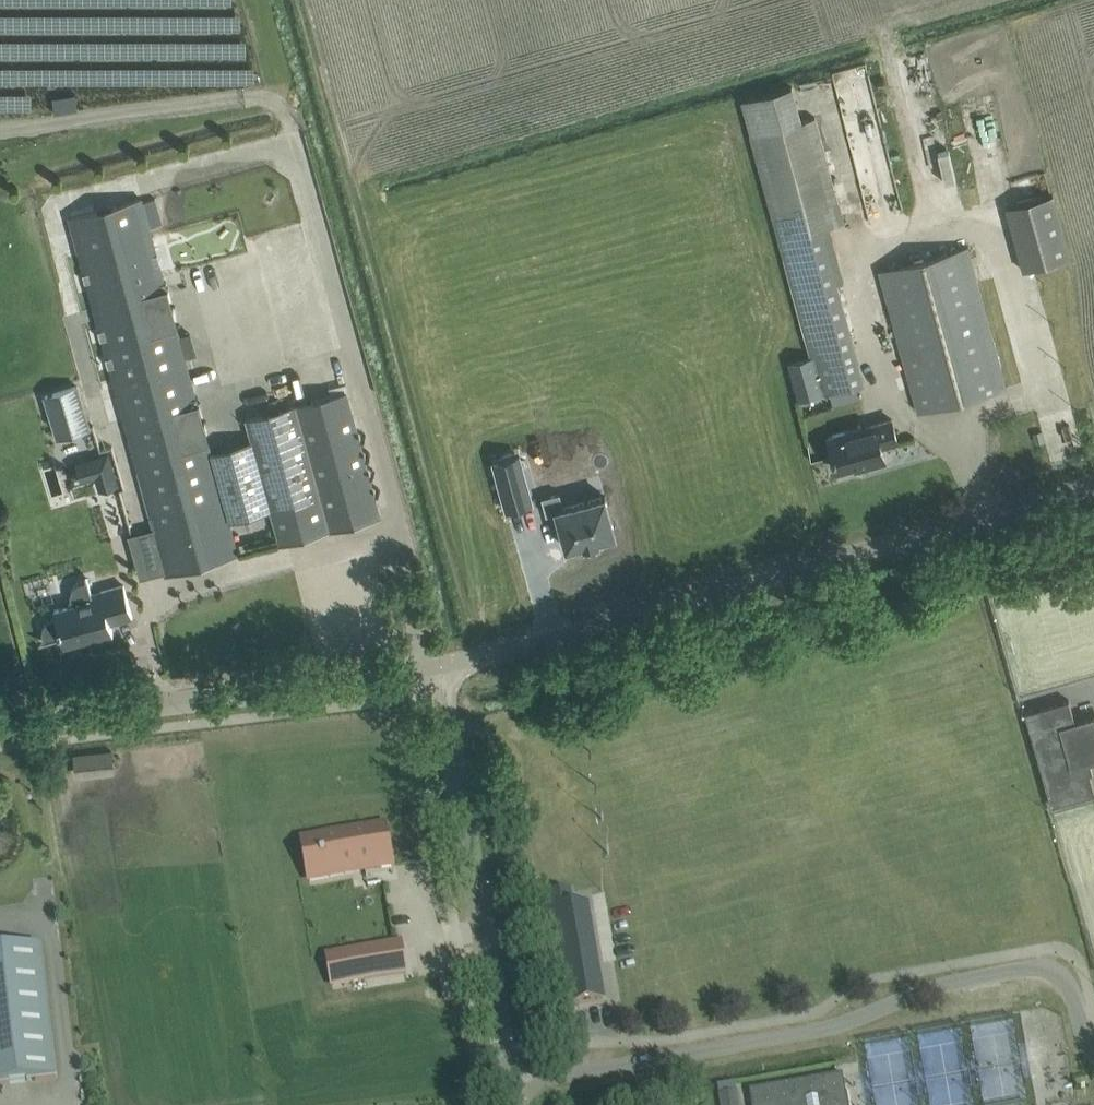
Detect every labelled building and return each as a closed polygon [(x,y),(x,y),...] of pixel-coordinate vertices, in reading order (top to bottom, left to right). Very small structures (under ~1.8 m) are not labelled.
[(77,94),(54,97),(56,112),(79,109),(77,94)] [(803,120),(752,134),(780,240),(823,229),(845,223),(816,117),(803,120)] [(1070,258),(1053,194),(1007,206),(1024,270),(1047,264),(1070,258)] [(70,217),(100,326),(166,573),(239,554),(142,197),(70,217)] [(919,411),(1007,387),(1001,366),(969,247),(881,271),(913,390),(919,411)] [(809,357),(788,363),(799,400),(822,393),(864,381),(858,360),(850,329),(836,279),(794,290),(808,341),(812,356),(809,357)] [(43,396),(56,440),(91,429),(78,385),(43,396)] [(381,515),(375,494),(348,391),(247,419),(281,542),(381,515)] [(865,466),(886,461),(882,446),(898,442),(892,418),(829,436),(838,470),(864,462),(865,466)] [(513,453),(492,459),(502,495),(523,490),(513,453)] [(92,457),(76,462),(82,482),(98,477),(92,457)] [(565,482),(545,488),(551,500),(562,500),(578,555),(629,542),(614,484),(571,495),(565,482)] [(245,515),(240,495),(229,498),(230,500),(235,520),(246,518),(245,515)] [(91,600),(86,581),(83,581),(76,585),(74,587),(72,591),(71,594),(70,598),(72,604),(54,609),(56,616),(52,617),(50,618),(48,619),(46,620),(45,622),(44,624),(43,626),(42,628),(42,630),(42,632),(42,634),(43,636),(44,638),(45,640),(44,640),(45,642),(62,637),(64,644),(93,636),(94,640),(114,635),(111,622),(133,616),(124,585),(100,591),(102,597),(91,600)] [(238,621),(230,623),(233,633),(241,631),(238,621)] [(1076,723),(1076,721),(1069,700),(1026,712),(1052,806),(1093,794),(1093,786),(1090,773),(1087,760),(1093,758),(1093,718),(1076,723)] [(84,772),(116,772),(116,752),(84,753),(84,772)] [(364,771),(262,793),(264,812),(281,809),(281,830),(313,824),(315,834),(375,822),(364,771)] [(381,840),(272,862),(281,895),(389,874),(381,840)] [(573,908),(570,891),(547,895),(550,913),(555,913),(571,1005),(604,999),(588,905),(573,908)] [(57,1077),(41,945),(0,949),(0,1084),(57,1077)] [(750,1090),(752,1104),(848,1104),(843,1074),(750,1090)] [(738,1092),(721,1095),(723,1104),(741,1104),(738,1092)]
